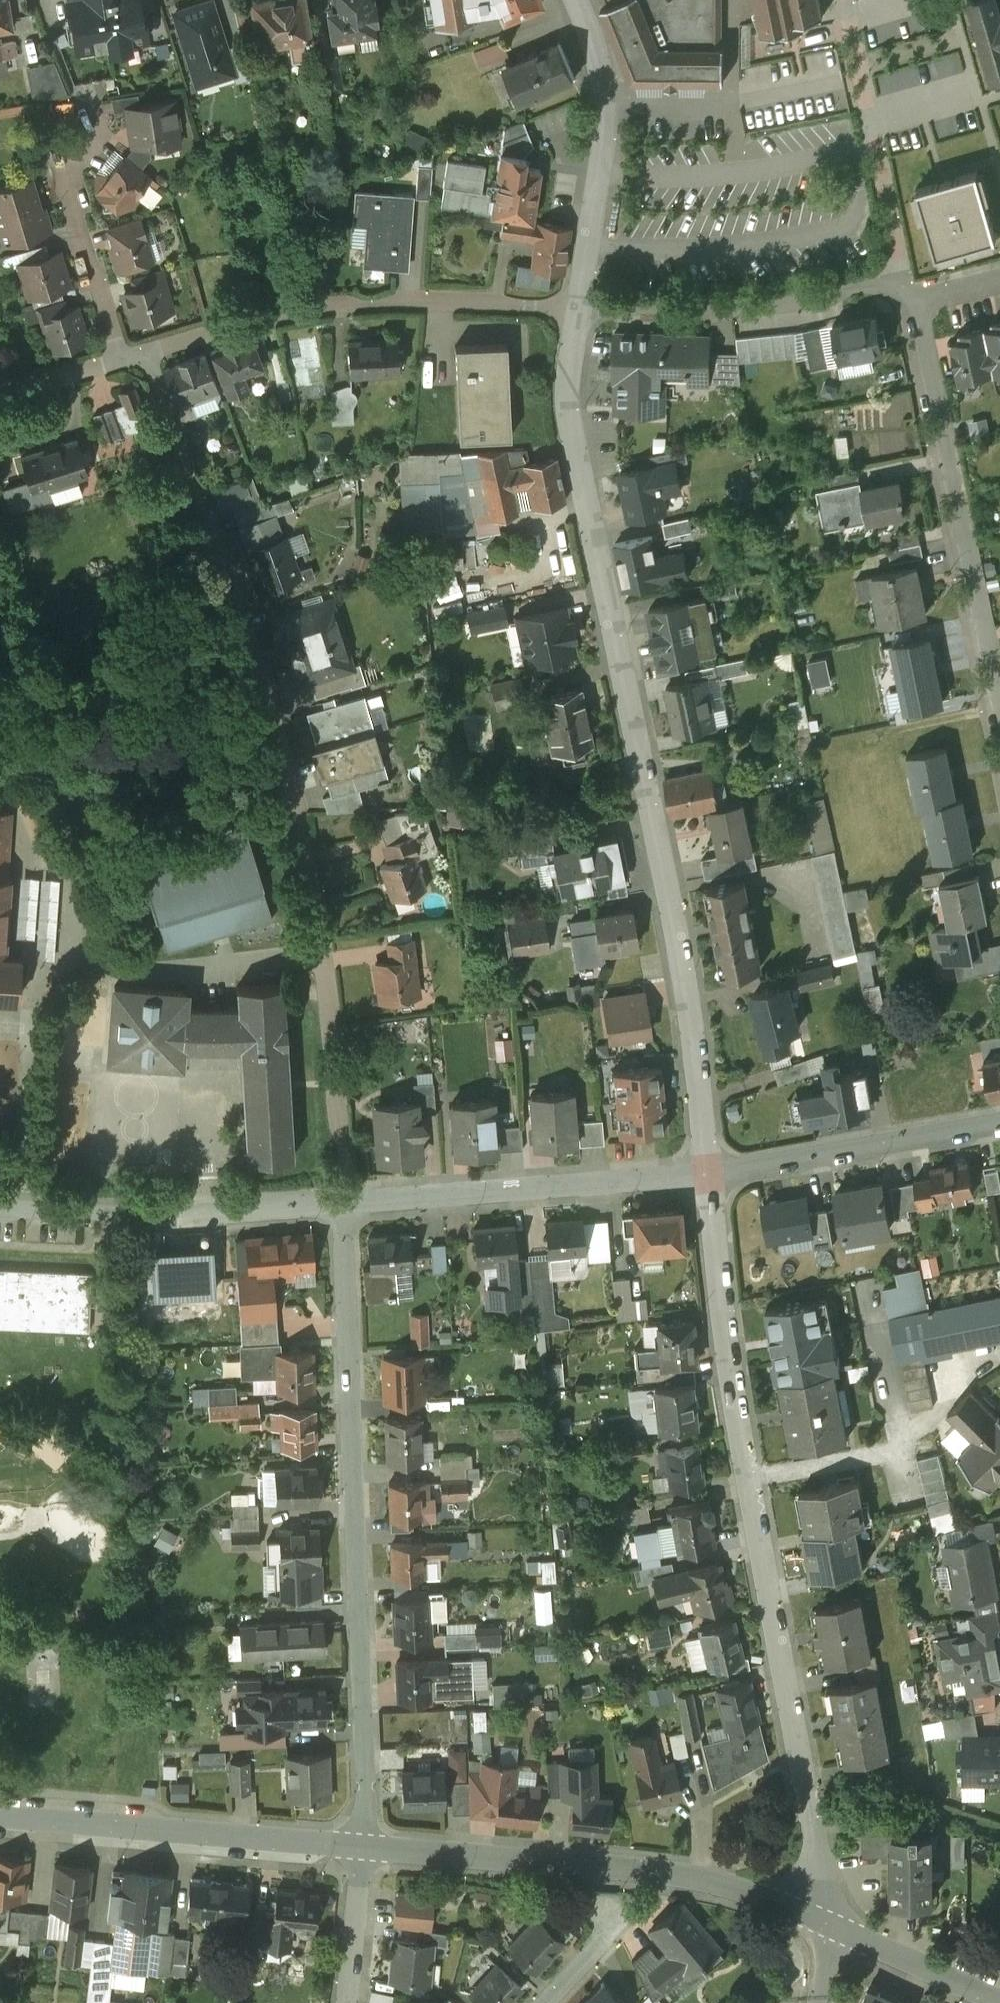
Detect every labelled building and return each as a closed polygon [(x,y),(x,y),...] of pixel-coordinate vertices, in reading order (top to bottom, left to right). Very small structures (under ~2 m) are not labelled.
[(13,29),(8,0),(0,0),(0,31),(13,29)] [(63,1),(51,3),(54,22),(58,22),(61,39),(65,39),(68,56),(105,50),(102,28),(93,30),(88,0),(63,0),(63,1)] [(93,30),(102,28),(121,25),(126,53),(153,49),(149,20),(145,20),(142,0),(88,0),(93,30)] [(259,42),(289,37),(292,60),(313,57),(304,0),(252,0),(259,42)] [(329,9),(327,9),(333,43),(339,42),(340,47),(354,44),(352,34),(379,30),(377,21),(378,20),(377,16),(379,14),(378,6),(375,4),(374,0),(327,0),(329,9)] [(434,25),(476,18),(475,10),(498,7),(495,0),(430,0),(434,25)] [(498,7),(503,19),(542,3),(541,0),(495,0),(498,7)] [(605,6),(602,7),(632,80),(667,80),(667,85),(678,85),(678,80),(724,81),(725,46),(722,46),(722,0),(602,0),(605,6)] [(763,34),(779,31),(779,33),(805,28),(803,20),(824,16),(820,0),(756,0),(763,34)] [(995,72),(999,70),(999,0),(974,0),(995,72)] [(212,1),(176,12),(182,31),(183,30),(186,39),(185,39),(196,76),(215,70),(218,77),(233,73),(234,72),(226,47),(212,1)] [(503,41),(475,51),(480,65),(509,55),(503,41)] [(559,42),(507,64),(515,81),(508,84),(516,103),(575,78),(572,73),(574,72),(563,47),(562,48),(559,42)] [(243,43),(226,47),(234,72),(233,73),(236,82),(252,78),(248,65),(249,65),(243,43)] [(338,55),(323,57),(328,90),(343,87),(338,55)] [(54,61),(27,67),(34,102),(68,93),(54,61)] [(175,101),(141,106),(138,95),(112,99),(114,112),(128,110),(130,128),(133,128),(136,144),(150,142),(151,148),(179,144),(176,128),(179,128),(175,101)] [(524,121),(504,129),(502,142),(528,131),(524,121)] [(528,131),(502,142),(494,192),(445,185),(442,205),(493,214),(503,215),(532,220),(540,168),(524,166),(525,154),(527,151),(529,149),(531,147),(534,145),(528,131)] [(151,176),(125,156),(118,166),(143,185),(151,176)] [(433,166),(419,165),(416,197),(430,198),(433,166)] [(143,185),(118,166),(111,174),(100,175),(96,180),(97,191),(102,195),(104,209),(132,206),(137,199),(136,194),(143,185)] [(979,167),(919,184),(938,252),(998,236),(979,167)] [(0,187),(0,226),(5,244),(51,230),(44,207),(41,208),(31,177),(0,187)] [(412,195),(357,191),(355,217),(373,219),(369,264),(407,267),(412,195)] [(493,218),(429,207),(428,231),(499,243),(500,235),(503,215),(493,214),(493,218)] [(532,220),(503,215),(500,235),(535,241),(536,230),(537,230),(538,221),(532,220)] [(139,216),(109,225),(115,246),(111,248),(118,269),(149,260),(144,244),(147,242),(139,216)] [(572,226),(538,221),(537,230),(536,230),(535,241),(531,266),(519,264),(516,282),(548,287),(550,270),(564,272),(572,226)] [(58,252),(24,263),(28,275),(25,275),(23,279),(28,293),(31,295),(68,284),(58,252)] [(163,268),(131,278),(134,289),(125,292),(134,321),(173,309),(164,281),(167,281),(163,268)] [(64,298),(38,306),(46,334),(51,337),(55,349),(86,340),(80,321),(83,320),(79,306),(68,309),(64,298)] [(875,314),(833,323),(841,358),(854,355),(854,359),(870,355),(870,351),(883,349),(875,314)] [(821,325),(803,329),(812,367),(829,363),(821,325)] [(994,372),(994,374),(999,373),(999,326),(985,329),(994,372)] [(984,327),(970,330),(972,337),(951,341),(960,384),(981,380),(980,375),(994,372),(984,327)] [(664,333),(615,331),(614,382),(619,382),(619,411),(662,412),(663,371),(690,372),(690,382),(709,382),(709,381),(710,351),(710,336),(664,335),(664,333)] [(251,335),(211,350),(222,381),(243,374),(263,367),(251,335)] [(397,339),(349,340),(350,384),(353,384),(353,375),(398,373),(397,339)] [(508,343),(456,346),(460,435),(513,432),(508,343)] [(282,346),(270,348),(276,380),(288,377),(282,346)] [(208,351),(163,367),(177,404),(192,399),(221,388),(208,351)] [(739,352),(710,351),(709,381),(742,382),(739,352)] [(243,374),(222,381),(228,398),(248,390),(243,374)] [(135,386),(120,392),(124,403),(129,416),(144,410),(135,386)] [(348,391),(333,391),(333,422),(354,422),(354,413),(349,413),(348,391)] [(177,404),(177,405),(181,416),(196,410),(192,399),(177,404)] [(124,403),(94,414),(104,441),(134,430),(129,416),(124,403)] [(144,410),(129,416),(134,430),(141,448),(156,442),(144,410)] [(77,436),(21,454),(30,480),(5,488),(11,507),(51,495),(48,485),(88,473),(77,436)] [(686,447),(649,455),(651,465),(675,460),(675,464),(689,462),(686,447)] [(505,448),(460,454),(464,471),(474,515),(489,512),(491,519),(519,513),(514,490),(509,467),(505,448)] [(460,450),(444,451),(448,472),(464,471),(460,454),(460,450)] [(444,451),(410,452),(400,456),(402,481),(439,478),(438,473),(448,472),(444,451)] [(557,458),(525,464),(529,487),(533,507),(566,500),(557,458)] [(651,465),(620,472),(629,517),(666,510),(663,494),(680,490),(675,464),(675,460),(651,465)] [(525,464),(509,467),(514,490),(529,487),(525,464)] [(858,468),(828,474),(831,486),(861,480),(858,468)] [(439,478),(402,481),(405,532),(442,529),(439,478)] [(901,479),(881,483),(862,486),(862,487),(867,514),(869,514),(884,511),(885,516),(905,512),(902,498),(905,498),(901,479)] [(831,486),(817,489),(825,528),(885,516),(884,511),(869,514),(867,514),(862,487),(862,486),(861,480),(831,486)] [(259,490),(231,500),(237,515),(260,507),(264,505),(259,490)] [(260,507),(237,515),(237,516),(239,516),(242,526),(241,527),(241,528),(265,519),(264,518),(260,507)] [(265,519),(241,528),(249,551),(252,550),(284,538),(284,537),(276,514),(264,518),(265,519)] [(689,516),(664,522),(667,536),(693,530),(689,516)] [(919,529),(896,534),(899,547),(921,542),(919,529)] [(660,533),(653,534),(657,550),(664,549),(660,533)] [(653,534),(616,542),(625,588),(663,581),(663,580),(658,556),(657,550),(653,534)] [(284,538),(252,550),(265,587),(262,588),(266,597),(285,590),(282,582),(300,576),(286,537),(284,537),(284,538)] [(899,547),(890,549),(892,562),(924,556),(921,542),(899,547)] [(685,551),(658,556),(663,580),(690,574),(685,551)] [(368,556),(359,554),(355,565),(364,568),(368,556)] [(917,567),(874,576),(884,621),(926,612),(917,567)] [(736,578),(711,583),(714,597),(739,592),(736,578)] [(707,596),(650,608),(655,629),(654,630),(657,643),(658,643),(661,662),(662,663),(679,659),(719,651),(707,596)] [(332,602),(275,619),(282,640),(288,638),(302,682),(313,679),(318,696),(352,686),(334,626),(339,625),(332,602)] [(503,603),(468,611),(472,630),(507,623),(503,603)] [(565,607),(518,617),(524,642),(533,641),(537,660),(574,652),(571,637),(575,637),(572,621),(568,622),(565,607)] [(933,636),(894,643),(907,708),(945,700),(945,698),(942,698),(937,675),(940,674),(938,662),(935,662),(930,638),(933,638),(933,636)] [(746,657),(715,664),(718,678),(749,671),(746,657)] [(679,659),(662,663),(661,662),(656,663),(658,676),(681,671),(679,659)] [(706,678),(665,687),(676,733),(716,725),(706,678)] [(521,679),(493,685),(497,704),(525,698),(521,679)] [(581,687),(540,696),(544,717),(539,718),(541,728),(546,727),(552,752),(562,750),(564,761),(585,756),(583,745),(593,743),(581,687)] [(365,694),(309,712),(334,794),(359,786),(377,780),(379,785),(392,781),(365,694)] [(838,701),(826,703),(829,719),(841,716),(838,701)] [(948,746),(909,754),(918,799),(957,791),(948,746)] [(714,768),(666,777),(673,815),(712,807),(722,805),(717,784),(722,783),(725,780),(723,770),(719,769),(714,770),(714,768)] [(334,794),(325,797),(328,810),(365,808),(359,786),(334,794)] [(957,791),(918,799),(920,807),(925,806),(936,857),(974,849),(963,795),(958,796),(957,791)] [(722,805),(712,807),(723,855),(739,851),(756,847),(745,800),(722,805)] [(477,807),(465,805),(461,823),(473,826),(477,807)] [(404,838),(386,844),(392,861),(381,865),(393,899),(427,887),(416,858),(439,850),(425,811),(395,813),(404,838)] [(19,998),(22,956),(5,955),(11,879),(7,879),(11,814),(0,813),(0,996),(19,998)] [(251,818),(143,847),(170,946),(278,918),(251,818)] [(521,827),(494,830),(497,856),(524,853),(521,827)] [(615,835),(596,839),(597,844),(601,843),(609,883),(624,880),(615,835)] [(597,844),(554,853),(563,893),(609,883),(601,843),(597,844)] [(756,847),(739,851),(743,869),(760,866),(756,847)] [(857,951),(836,849),(813,855),(834,957),(857,951)] [(723,855),(705,859),(709,877),(743,869),(739,851),(723,855)] [(973,863),(945,869),(947,881),(975,875),(973,863)] [(945,869),(923,873),(926,885),(925,885),(925,886),(941,883),(941,882),(947,881),(945,869)] [(41,955),(60,956),(63,875),(25,873),(23,934),(42,934),(41,955)] [(947,881),(941,882),(941,883),(950,926),(975,920),(989,917),(980,874),(975,875),(947,881)] [(744,880),(714,886),(717,901),(713,902),(724,954),(729,953),(733,972),(763,966),(744,880)] [(543,906),(503,913),(505,925),(511,924),(510,923),(545,918),(543,906)] [(632,909),(595,915),(595,917),(600,950),(604,949),(638,944),(632,909)] [(595,917),(570,921),(573,935),(571,936),(572,938),(578,937),(582,962),(604,958),(604,961),(606,961),(604,949),(600,950),(595,917)] [(545,918),(510,923),(511,924),(515,954),(549,949),(545,918)] [(950,926),(933,929),(939,961),(972,954),(981,952),(982,952),(982,951),(975,920),(950,926)] [(413,939),(388,943),(391,961),(413,957),(413,959),(416,959),(413,939)] [(982,951),(982,952),(981,952),(984,968),(999,964),(999,947),(982,951)] [(981,952),(972,954),(976,970),(984,968),(981,952)] [(391,961),(377,963),(382,1000),(419,994),(413,959),(413,957),(391,961)] [(835,980),(831,965),(801,972),(805,988),(835,980)] [(283,983),(237,986),(237,987),(240,987),(241,1008),(222,1009),(186,1008),(187,991),(115,985),(109,1057),(181,1063),(183,1045),(212,1046),(230,1045),(243,1045),(250,1157),(248,1158),(248,1159),(294,1156),(294,1155),(292,1155),(285,1041),(288,1041),(287,1022),(284,1022),(281,985),(283,984),(283,983)] [(875,984),(867,986),(871,1002),(879,1000),(875,984)] [(788,986),(756,994),(766,1037),(786,1032),(799,1029),(792,1000),(789,988),(788,986)] [(796,987),(789,988),(792,1000),(799,998),(796,987)] [(650,1032),(644,992),(605,998),(611,1037),(650,1032)] [(786,1032),(766,1037),(769,1049),(789,1043),(786,1032)] [(517,1055),(515,1036),(500,1037),(502,1056),(517,1055)] [(664,1052),(644,1054),(645,1066),(661,1065),(665,1064),(664,1052)] [(808,1058),(774,1069),(778,1082),(812,1072),(808,1058)] [(984,1061),(991,1098),(999,1096),(999,1058),(984,1061)] [(840,1062),(824,1065),(829,1091),(801,1097),(806,1121),(867,1109),(865,1099),(871,1097),(865,1068),(843,1073),(840,1062)] [(645,1066),(613,1069),(619,1133),(667,1128),(664,1100),(660,1101),(660,1093),(664,1092),(661,1065),(645,1066)] [(434,1081),(414,1083),(415,1103),(417,1103),(418,1111),(436,1110),(434,1081)] [(572,1090),(531,1094),(535,1145),(576,1142),(572,1090)] [(493,1099),(452,1102),(456,1155),(497,1152),(495,1128),(493,1099)] [(415,1103),(376,1106),(379,1147),(381,1147),(386,1146),(389,1149),(390,1157),(389,1157),(390,1159),(421,1156),(419,1132),(423,1132),(426,1125),(422,1119),(418,1119),(418,1111),(417,1103),(415,1103)] [(603,1119),(578,1121),(580,1145),(605,1143),(603,1119)] [(522,1126),(495,1128),(497,1152),(524,1150),(522,1126)] [(969,1161),(931,1167),(933,1179),(937,1199),(954,1196),(955,1202),(967,1200),(966,1194),(975,1192),(969,1161)] [(986,1171),(985,1166),(984,1166),(989,1192),(999,1191),(999,1174),(998,1163),(997,1164),(998,1169),(986,1171)] [(933,1179),(904,1184),(909,1208),(938,1203),(937,1199),(933,1179)] [(883,1182),(837,1190),(846,1239),(875,1234),(875,1230),(891,1227),(883,1182)] [(904,1184),(891,1186),(897,1217),(911,1214),(909,1208),(904,1184)] [(825,1194),(803,1199),(807,1219),(829,1215),(825,1194)] [(803,1199),(764,1206),(771,1246),(794,1242),(796,1250),(812,1247),(807,1219),(803,1199)] [(682,1208),(636,1211),(636,1214),(624,1214),(625,1232),(637,1231),(638,1249),(684,1246),(682,1208)] [(582,1218),(547,1221),(549,1253),(550,1253),(585,1250),(582,1218)] [(514,1224),(489,1226),(489,1228),(476,1229),(476,1226),(473,1226),(476,1262),(499,1260),(500,1267),(496,1267),(499,1300),(520,1298),(520,1292),(517,1259),(514,1224)] [(311,1233),(236,1239),(241,1319),(276,1317),(274,1278),(296,1277),(295,1268),(313,1267),(311,1233)] [(408,1233),(369,1235),(370,1267),(364,1267),(365,1299),(392,1298),(391,1266),(409,1266),(408,1233)] [(446,1242),(431,1243),(433,1271),(448,1270),(446,1242)] [(549,1256),(530,1258),(533,1291),(535,1312),(536,1330),(554,1328),(549,1275),(552,1274),(550,1253),(549,1253),(549,1256)] [(530,1258),(517,1259),(520,1292),(533,1291),(530,1258)] [(921,1267),(896,1271),(899,1283),(885,1286),(891,1318),(916,1313),(922,1312),(920,1302),(928,1300),(921,1267)] [(0,1269),(0,1327),(88,1329),(89,1271),(0,1269)] [(143,1276),(143,1301),(159,1301),(159,1276),(143,1276)] [(629,1276),(613,1278),(615,1302),(632,1300),(632,1298),(629,1276)] [(520,1292),(520,1298),(522,1313),(535,1312),(533,1291),(520,1292)] [(632,1300),(615,1302),(617,1320),(648,1316),(646,1296),(632,1298),(632,1300)] [(931,1310),(930,1300),(928,1300),(920,1302),(922,1312),(916,1313),(923,1352),(924,1352),(999,1337),(999,1296),(931,1310)] [(822,1297),(767,1308),(780,1378),(776,1379),(776,1380),(780,1380),(835,1369),(835,1370),(842,1368),(838,1350),(832,1351),(827,1327),(834,1326),(834,1324),(827,1325),(822,1297)] [(916,1313),(891,1318),(899,1357),(901,1357),(923,1352),(916,1313)] [(428,1314),(413,1314),(413,1334),(427,1334),(428,1314)] [(276,1317),(241,1319),(242,1344),(277,1342),(276,1317)] [(695,1322),(658,1324),(659,1347),(661,1365),(664,1365),(693,1364),(698,1364),(695,1322)] [(313,1350),(282,1351),(281,1342),(277,1342),(242,1344),(243,1375),(270,1375),(270,1370),(278,1370),(278,1390),(315,1389),(313,1350)] [(659,1347),(636,1348),(637,1366),(661,1365),(659,1347)] [(923,1352),(901,1357),(912,1410),(935,1405),(924,1352),(923,1352)] [(421,1353),(384,1355),(387,1400),(424,1397),(421,1353)] [(561,1353),(546,1354),(547,1366),(562,1365),(561,1353)] [(693,1364),(664,1365),(663,1376),(670,1375),(693,1371),(693,1364)] [(835,1369),(780,1380),(793,1448),(821,1443),(848,1438),(835,1370),(835,1369)] [(693,1371),(670,1375),(672,1385),(693,1382),(693,1384),(696,1383),(694,1372),(693,1371)] [(672,1385),(645,1389),(647,1407),(658,1405),(661,1428),(699,1423),(693,1384),(693,1382),(672,1385)] [(237,1385),(209,1387),(210,1404),(238,1402),(237,1385)] [(206,1388),(186,1389),(187,1403),(207,1402),(206,1388)] [(972,1389),(948,1413),(975,1439),(999,1415),(972,1389)] [(315,1408),(281,1408),(281,1411),(273,1411),(273,1428),(281,1428),(282,1447),(315,1446),(315,1408)] [(260,1412),(241,1412),(241,1426),(260,1426),(260,1412)] [(999,1415),(975,1439),(959,1455),(991,1487),(999,1478),(999,1416),(999,1415)] [(421,1418),(387,1419),(389,1461),(423,1460),(421,1418)] [(685,1438),(672,1440),(673,1447),(657,1449),(660,1466),(667,1464),(670,1486),(703,1480),(697,1443),(686,1444),(685,1438)] [(646,1441),(625,1444),(628,1456),(648,1452),(646,1441)] [(472,1452),(440,1454),(441,1467),(467,1466),(473,1466),(472,1452)] [(939,1453),(918,1458),(929,1503),(950,1498),(939,1453)] [(467,1466),(441,1467),(441,1478),(467,1477),(467,1466)] [(317,1468),(275,1469),(276,1501),(318,1501),(317,1468)] [(467,1477),(441,1478),(442,1496),(468,1495),(467,1477)] [(428,1480),(390,1482),(391,1518),(411,1518),(422,1517),(423,1517),(422,1497),(429,1497),(428,1480)] [(859,1481),(800,1492),(801,1493),(803,1493),(805,1503),(802,1504),(808,1532),(804,1533),(804,1535),(808,1534),(810,1543),(806,1544),(806,1545),(810,1545),(814,1563),(817,1562),(819,1574),(812,1575),(812,1577),(864,1566),(856,1524),(867,1522),(859,1481)] [(429,1501),(429,1497),(422,1497),(423,1517),(422,1517),(423,1520),(435,1519),(434,1500),(429,1501)] [(706,1502),(669,1508),(672,1528),(676,1548),(676,1550),(714,1543),(709,1518),(713,1515),(711,1505),(707,1504),(706,1502)] [(259,1503),(235,1504),(235,1516),(259,1516),(259,1503)] [(648,1504),(624,1509),(627,1523),(651,1519),(648,1504)] [(235,1516),(231,1517),(232,1530),(260,1529),(259,1516),(235,1516)] [(411,1518),(391,1518),(392,1530),(411,1529),(411,1518)] [(990,1520),(960,1528),(962,1536),(969,1535),(970,1540),(986,1537),(986,1538),(993,1536),(990,1520)] [(568,1524),(557,1527),(561,1545),(572,1542),(568,1524)] [(320,1527),(280,1528),(280,1539),(267,1539),(268,1557),(281,1556),(282,1592),(296,1592),(321,1591),(321,1589),(320,1560),(321,1560),(320,1527)] [(657,1528),(635,1532),(638,1555),(661,1551),(661,1550),(676,1548),(672,1528),(657,1530),(657,1528)] [(260,1529),(232,1530),(232,1546),(260,1545),(260,1529)] [(970,1540),(946,1544),(955,1594),(972,1591),(974,1599),(997,1595),(986,1538),(986,1537),(970,1540)] [(424,1541),(392,1543),(394,1577),(425,1576),(425,1556),(424,1542),(424,1541)] [(448,1541),(424,1542),(425,1556),(449,1555),(448,1541)] [(559,1556),(544,1557),(545,1570),(549,1570),(549,1577),(560,1577),(559,1556)] [(719,1564),(688,1570),(689,1573),(658,1579),(662,1599),(692,1593),(696,1610),(728,1603),(728,1599),(731,1598),(728,1583),(723,1585),(719,1564)] [(321,1591),(296,1592),(297,1607),(323,1606),(322,1589),(321,1589),(321,1591)] [(446,1591),(428,1592),(428,1598),(429,1598),(430,1609),(447,1608),(446,1591)] [(428,1598),(395,1600),(397,1638),(431,1637),(430,1609),(429,1598),(428,1598)] [(862,1599),(818,1607),(822,1629),(816,1630),(818,1643),(824,1642),(828,1663),(854,1659),(872,1655),(873,1655),(862,1599)] [(970,1614),(972,1628),(995,1624),(999,1623),(999,1621),(998,1609),(970,1614)] [(744,1659),(733,1619),(699,1627),(701,1635),(709,1663),(710,1667),(744,1659)] [(323,1620),(282,1622),(284,1654),(325,1652),(323,1620)] [(672,1620),(651,1625),(656,1643),(676,1638),(672,1620)] [(962,1621),(940,1622),(940,1630),(963,1630),(962,1621)] [(282,1622),(241,1625),(243,1657),(284,1654),(282,1622)] [(972,1628),(973,1633),(940,1639),(944,1663),(965,1659),(971,1691),(999,1686),(999,1649),(995,1624),(972,1628)] [(477,1632),(445,1633),(446,1648),(478,1646),(477,1632)] [(701,1635),(686,1639),(694,1668),(709,1663),(701,1635)] [(540,1652),(540,1656),(562,1656),(562,1641),(553,1641),(553,1652),(540,1652)] [(872,1655),(854,1659),(858,1682),(877,1679),(878,1679),(881,1679),(876,1654),(873,1655),(872,1655)] [(472,1657),(397,1660),(398,1697),(473,1695),(472,1657)] [(858,1682),(833,1687),(838,1715),(832,1716),(835,1729),(841,1728),(847,1762),(891,1754),(877,1679),(858,1682)] [(532,1681),(492,1682),(493,1706),(533,1704),(532,1681)] [(727,1729),(758,1721),(749,1683),(717,1691),(727,1729)] [(325,1688),(284,1690),(284,1689),(261,1690),(261,1692),(245,1693),(247,1731),(286,1730),(286,1729),(285,1724),(327,1722),(325,1688)] [(692,1690),(677,1693),(684,1731),(685,1738),(702,1735),(692,1690)] [(478,1748),(494,1747),(491,1707),(476,1707),(478,1748)] [(975,1712),(944,1718),(947,1734),(978,1728),(975,1712)] [(758,1721),(727,1729),(729,1737),(703,1742),(715,1786),(768,1756),(758,1721)] [(286,1730),(247,1731),(247,1745),(286,1744),(286,1730)] [(684,1731),(671,1734),(675,1756),(688,1753),(685,1738),(684,1731)] [(661,1764),(655,1735),(632,1740),(645,1802),(679,1795),(672,1762),(661,1764)] [(964,1736),(965,1781),(966,1781),(966,1779),(983,1779),(983,1781),(999,1781),(999,1736),(964,1736)] [(578,1754),(594,1751),(593,1741),(576,1744),(578,1754)] [(202,1748),(203,1766),(230,1764),(229,1747),(202,1748)] [(324,1752),(287,1754),(287,1765),(292,1765),(293,1796),(309,1795),(309,1799),(316,1798),(315,1795),(329,1794),(328,1774),(324,1774),(324,1752)] [(248,1759),(231,1760),(233,1791),(249,1790),(248,1759)] [(516,1764),(484,1760),(483,1771),(469,1770),(469,1779),(471,1811),(485,1813),(497,1815),(496,1819),(534,1824),(540,1784),(526,1782),(525,1787),(513,1786),(516,1764)] [(595,1795),(594,1761),(547,1762),(549,1796),(573,1795),(574,1793),(595,1795)] [(444,1768),(404,1770),(405,1805),(445,1804),(444,1768)] [(469,1779),(451,1780),(452,1812),(471,1811),(469,1779)] [(176,1782),(177,1797),(193,1796),(193,1781),(176,1782)] [(595,1795),(574,1793),(573,1795),(570,1827),(608,1831),(611,1797),(595,1795)] [(888,1811),(860,1811),(860,1834),(863,1834),(888,1834),(888,1811)] [(915,1819),(888,1811),(888,1834),(894,1834),(894,1832),(921,1832),(921,1825),(915,1825),(915,1819)] [(921,1832),(894,1832),(894,1834),(895,1834),(895,1850),(895,1899),(894,1899),(894,1901),(931,1901),(932,1901),(932,1852),(938,1852),(938,1832),(921,1832)] [(888,1834),(863,1834),(863,1850),(890,1850),(895,1850),(895,1834),(888,1834)] [(895,1850),(890,1850),(890,1906),(932,1906),(931,1901),(894,1901),(894,1899),(895,1899),(895,1850)] [(0,1857),(0,1928),(8,1929),(10,1909),(10,1905),(5,1904),(6,1895),(25,1897),(29,1860),(26,1859),(23,1857),(13,1856),(10,1858),(0,1857)] [(77,1862),(71,1861),(71,1865),(56,1863),(50,1913),(50,1915),(62,1917),(63,1914),(70,1915),(71,1910),(86,1911),(92,1867),(77,1866),(77,1862)] [(170,1876),(124,1871),(123,1872),(114,1871),(109,1916),(118,1917),(116,1941),(113,1967),(114,1967),(147,1971),(151,1930),(152,1921),(165,1922),(170,1876)] [(246,1884),(193,1878),(189,1910),(206,1912),(225,1914),(224,1922),(242,1924),(246,1884)] [(318,1892),(278,1888),(276,1906),(274,1922),(273,1923),(291,1926),(297,1926),(298,1930),(300,1932),(303,1934),(307,1934),(310,1933),(314,1928),(318,1892)] [(433,1896),(399,1893),(395,1925),(418,1928),(429,1930),(433,1896)] [(719,1945),(683,1903),(651,1929),(667,1949),(686,1972),(701,1961),(708,1969),(725,1955),(718,1946),(719,1945)] [(276,1906),(257,1904),(254,1935),(260,1936),(260,1935),(264,1936),(266,1921),(274,1922),(276,1906)] [(33,1911),(10,1909),(8,1929),(19,1930),(18,1942),(29,1943),(30,1937),(33,1911)] [(50,1913),(33,1911),(30,1937),(47,1939),(50,1915),(50,1913)] [(225,1914),(206,1912),(205,1920),(224,1922),(225,1914)] [(537,1917),(510,1946),(536,1970),(564,1941),(563,1940),(572,1930),(558,1917),(549,1927),(537,1917)] [(291,1926),(273,1924),(273,1923),(274,1922),(266,1921),(264,1936),(260,1935),(260,1936),(260,1939),(264,1939),(264,1942),(289,1945),(291,1926)] [(84,1927),(71,1926),(66,1961),(80,1963),(84,1927)] [(429,1930),(418,1928),(417,1940),(434,1942),(434,1944),(447,1945),(448,1933),(429,1930)] [(174,1932),(151,1930),(147,1971),(169,1973),(171,1961),(174,1936),(174,1932)] [(190,1938),(174,1936),(171,1961),(187,1962),(190,1938)] [(94,1939),(87,2002),(110,2002),(114,1967),(113,1967),(116,1941),(94,1939)] [(417,1940),(394,1939),(391,1979),(431,1982),(434,1944),(434,1942),(417,1940)] [(665,1989),(649,1971),(662,1960),(659,1956),(650,1946),(632,1960),(652,2000),(665,1989)] [(667,1949),(659,1956),(662,1960),(649,1971),(665,1989),(686,1972),(667,1949)] [(475,1991),(485,2001),(484,2002),(507,2002),(523,1987),(499,1965),(475,1991)] [(582,2002),(625,2002),(603,1981),(582,2002)] [(397,1989),(374,1986),(372,2002),(395,2002),(397,1989)] [(878,1992),(875,1997),(866,1993),(862,2002),(902,2002),(878,1992)]
